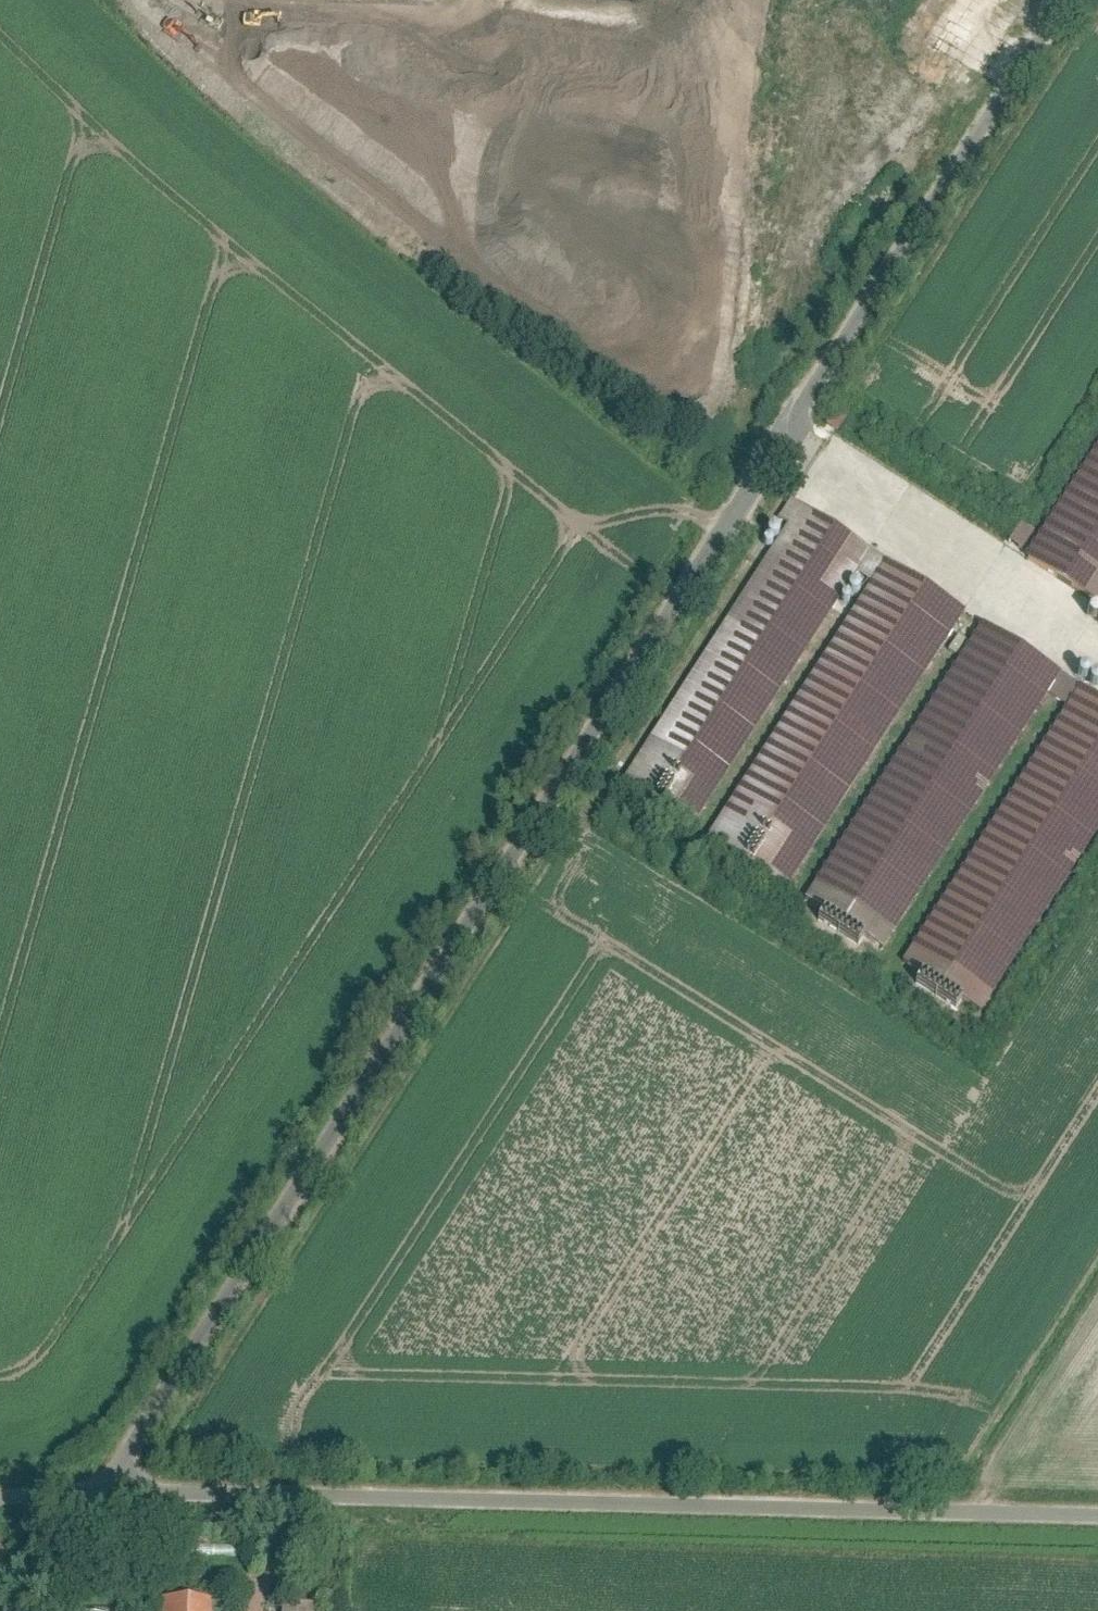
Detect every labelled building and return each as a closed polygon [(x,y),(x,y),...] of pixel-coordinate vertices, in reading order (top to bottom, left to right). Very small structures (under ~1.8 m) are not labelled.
[(1031,557),(1097,600),(1097,451),(1031,557)] [(799,503),(621,782),(690,826),(868,546),(799,503)] [(1029,525),(1018,544),(1032,552),(1043,532),(1029,525)] [(883,561),(710,834),(787,883),(961,610),(883,561)] [(978,623),(807,893),(886,943),(1058,673),(978,623)] [(902,959),(982,1010),(1097,828),(1097,699),(1076,686),(902,959)] [(159,1601),(159,1610),(210,1610),(211,1601),(159,1601)]
